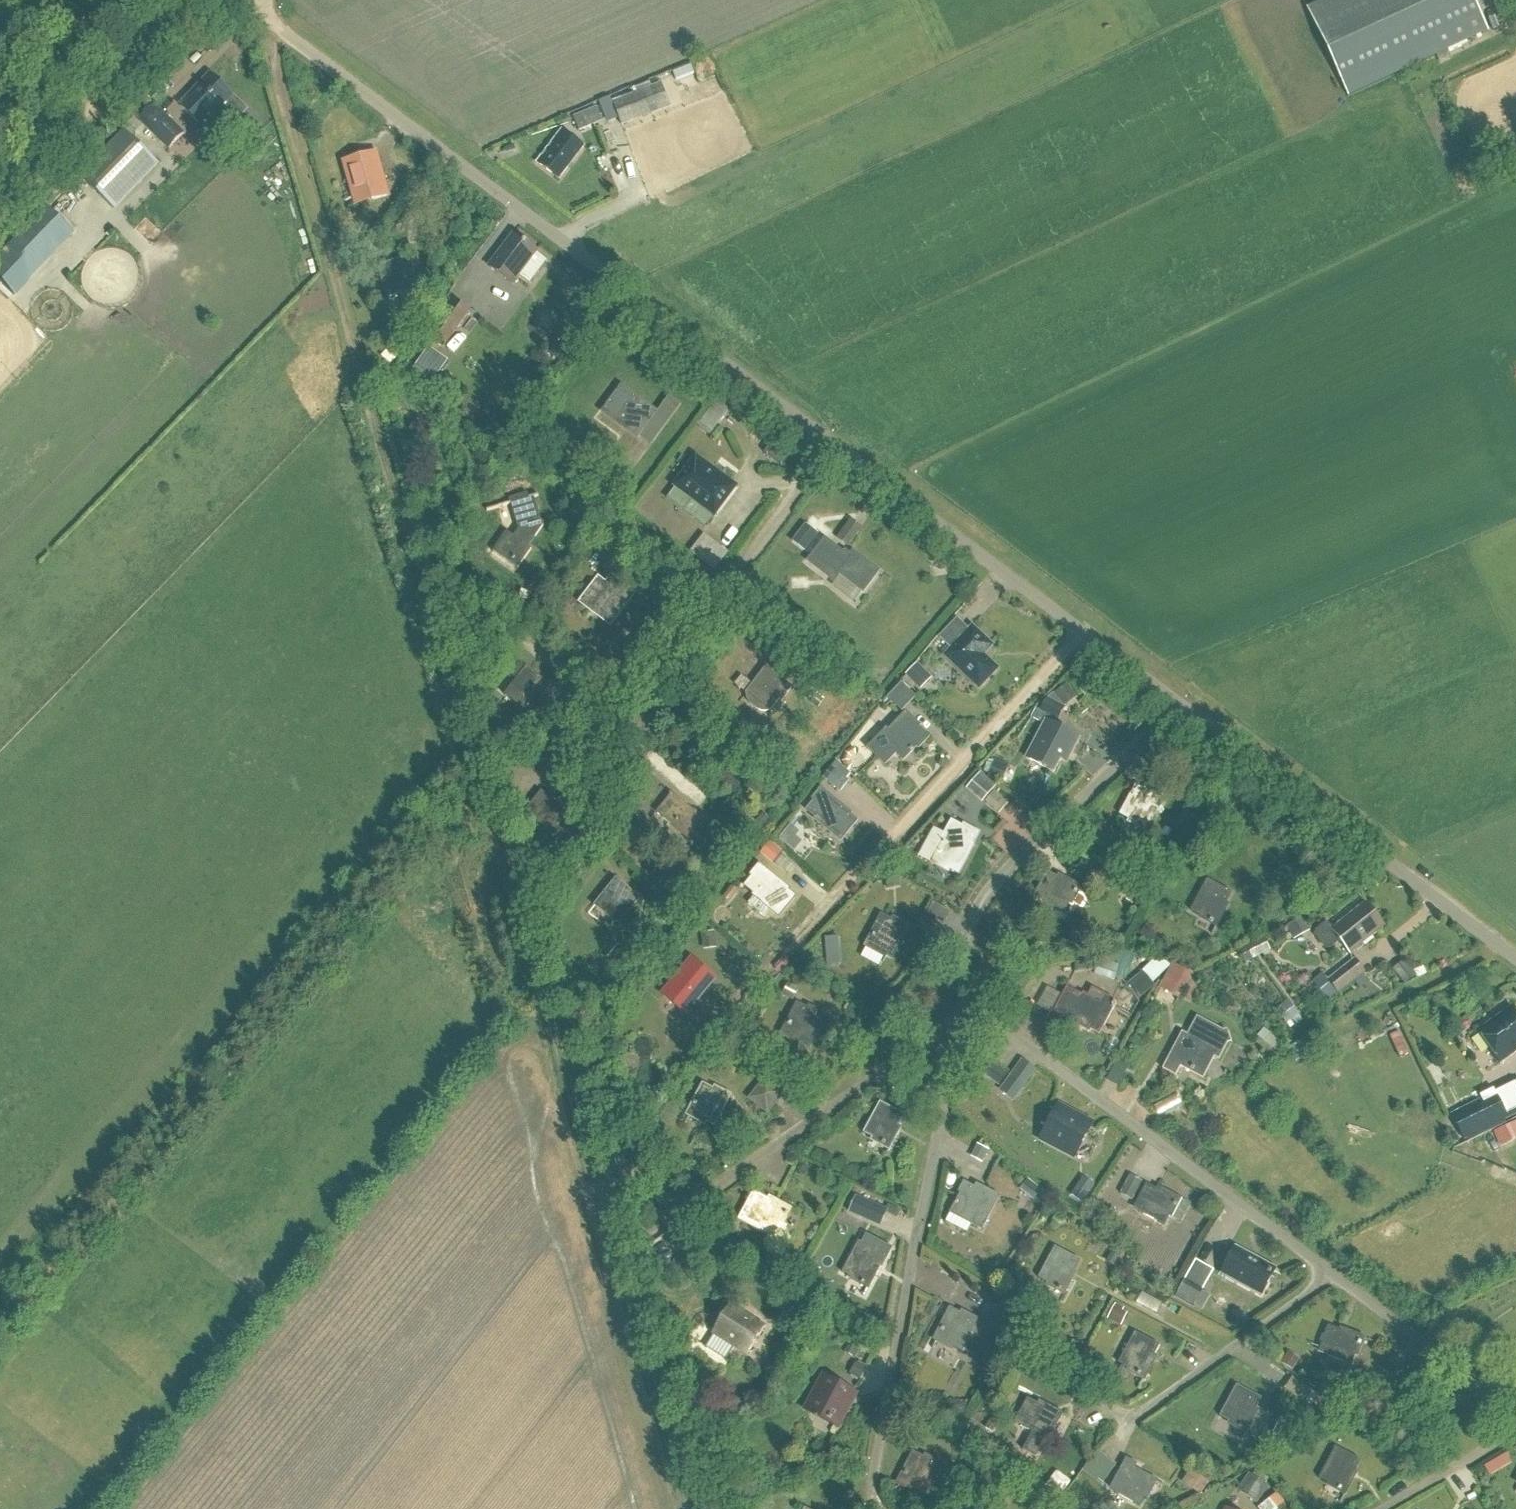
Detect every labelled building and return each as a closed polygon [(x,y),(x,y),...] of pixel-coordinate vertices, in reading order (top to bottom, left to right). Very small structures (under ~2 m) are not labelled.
[(1472,0),(1324,0),(1306,8),(1347,99),(1488,34),(1472,0)] [(203,130),(218,113),(234,127),(248,111),(208,76),(179,108),(203,130)] [(669,108),(660,85),(613,104),(622,127),(669,108)] [(182,135),(155,108),(141,122),(169,149),(182,135)] [(598,124),(593,108),(570,115),(576,131),(598,124)] [(154,163),(122,131),(78,175),(111,207),(154,163)] [(583,147),(560,131),(536,164),(559,181),(583,147)] [(391,198),(378,152),(347,161),(349,167),(344,169),(355,207),(391,198)] [(533,246),(514,234),(491,269),(515,284),(537,250),(533,247),(533,246)] [(412,291),(403,260),(377,267),(386,298),(412,291)] [(475,314),(483,319),(496,299),(488,294),(475,314)] [(470,312),(453,301),(430,337),(448,348),(470,312)] [(622,386),(601,413),(638,441),(640,438),(651,447),(682,406),(670,397),(658,412),(622,386)] [(700,454),(706,441),(694,436),(689,449),(700,454)] [(696,460),(676,487),(714,516),(734,488),(696,460)] [(520,529),(514,537),(507,533),(493,553),(518,570),(532,550),(529,548),(545,525),(542,523),(535,498),(513,504),(520,529)] [(704,537),(691,553),(714,571),(727,554),(704,537)] [(825,538),(807,561),(835,583),(840,575),(864,593),(880,572),(853,551),(850,554),(845,551),(844,553),(825,538)] [(605,570),(578,604),(610,629),(636,596),(605,570)] [(990,645),(972,627),(945,655),(978,687),(996,668),(981,654),(990,645)] [(932,679),(918,664),(905,676),(920,691),(932,679)] [(550,686),(527,667),(504,695),(536,721),(551,702),(543,695),(550,686)] [(766,668),(747,693),(771,712),(779,701),(781,702),(791,689),(790,688),(791,687),(766,668)] [(917,699),(904,684),(888,698),(901,714),(917,699)] [(1072,700),(1057,714),(1069,728),(1085,714),(1072,700)] [(868,750),(884,766),(897,754),(904,762),(929,739),(904,716),(868,750)] [(1045,722),(1026,759),(1054,774),(1061,760),(1067,764),(1079,740),(1045,722)] [(850,783),(839,773),(830,782),(841,793),(850,783)] [(994,790),(978,776),(966,789),(982,804),(994,790)] [(1137,785),(1120,816),(1129,821),(1127,824),(1145,834),(1158,810),(1155,809),(1161,798),(1137,785)] [(849,814),(820,790),(812,799),(814,801),(807,810),(816,818),(815,819),(839,840),(855,821),(848,815),(849,814)] [(542,793),(522,817),(541,832),(532,843),(558,863),(575,842),(557,828),(563,821),(560,819),(566,812),(542,793)] [(672,795),(656,815),(691,843),(708,821),(694,810),(693,812),(672,795)] [(962,826),(951,820),(929,863),(949,874),(950,871),(958,875),(980,833),(963,825),(962,826)] [(783,854),(769,843),(760,854),(774,865),(783,854)] [(787,890),(758,866),(750,875),(752,877),(744,886),(754,894),(752,895),(753,896),(747,903),(763,916),(769,909),(777,915),(792,897),(786,891),(787,890)] [(1082,888),(1059,875),(1057,878),(1047,872),(1033,898),(1064,915),(1070,905),(1072,907),(1082,888)] [(900,888),(899,879),(884,881),(885,890),(900,888)] [(616,880),(595,907),(619,926),(640,899),(616,880)] [(1208,881),(1192,911),(1200,916),(1198,920),(1217,930),(1230,905),(1227,904),(1232,894),(1208,881)] [(1385,928),(1365,902),(1332,929),(1327,922),(1315,931),(1315,937),(1324,950),(1329,950),(1339,943),(1349,956),(1385,928)] [(911,927),(893,918),(891,920),(881,915),(864,948),(884,958),(885,955),(894,960),(911,927)] [(1310,932),(1303,918),(1287,927),(1294,940),(1310,932)] [(715,949),(713,932),(702,934),(704,951),(715,949)] [(1270,953),(1264,939),(1247,946),(1253,960),(1270,953)] [(711,977),(691,960),(663,995),(683,1012),(711,977)] [(1120,966),(1100,960),(1094,976),(1114,983),(1120,966)] [(1366,974),(1355,960),(1328,981),(1338,995),(1366,974)] [(1192,974),(1172,964),(1159,989),(1179,999),(1192,974)] [(1156,985),(1143,972),(1129,984),(1142,998),(1156,985)] [(800,989),(788,984),(783,998),(795,1002),(800,989)] [(1089,1033),(1090,1031),(1101,1037),(1115,1009),(1112,1007),(1114,1002),(1092,990),(1088,997),(1082,994),(1081,997),(1065,988),(1045,1024),(1057,1031),(1059,1027),(1066,1031),(1071,1023),(1089,1033)] [(1298,1015),(1287,1001),(1276,1010),(1286,1024),(1298,1015)] [(797,1004),(780,1036),(800,1047),(801,1044),(809,1048),(826,1015),(809,1006),(807,1009),(797,1004)] [(1510,1007),(1475,1031),(1500,1063),(1515,1051),(1515,1016),(1510,1007)] [(1223,1031),(1196,1017),(1187,1036),(1182,1033),(1163,1070),(1175,1076),(1180,1067),(1203,1079),(1214,1058),(1219,1060),(1227,1045),(1231,1043),(1227,1030),(1223,1031)] [(1277,1042),(1260,1027),(1254,1033),(1271,1049),(1277,1042)] [(1036,1071),(1021,1060),(999,1091),(1014,1102),(1036,1071)] [(783,1094),(764,1080),(749,1100),(768,1114),(783,1094)] [(685,1117),(705,1127),(707,1124),(715,1129),(732,1096),(714,1087),(713,1089),(702,1084),(685,1117)] [(1450,1115),(1461,1140),(1515,1115),(1515,1085),(1450,1115)] [(880,1104),(863,1135),(872,1139),(870,1142),(890,1152),(902,1129),(899,1127),(904,1117),(880,1104)] [(1095,1123),(1058,1104),(1038,1143),(1075,1162),(1095,1123)] [(1493,1133),(1501,1148),(1515,1141),(1515,1122),(1493,1133)] [(976,1147),(970,1158),(989,1168),(995,1157),(976,1147)] [(1120,1194),(1132,1200),(1142,1182),(1130,1175),(1120,1194)] [(974,1188),(963,1182),(958,1192),(960,1193),(949,1214),(982,1231),(1000,1196),(976,1184),(974,1188)] [(1182,1200),(1158,1188),(1157,1191),(1147,1185),(1134,1210),(1165,1227),(1170,1218),(1172,1219),(1182,1200)] [(768,1199),(754,1192),(738,1221),(780,1243),(789,1228),(785,1226),(793,1210),(769,1197),(768,1199)] [(1112,1224),(1111,1210),(1101,1210),(1102,1225),(1112,1224)] [(859,1243),(843,1274),(851,1278),(850,1281),(869,1292),(882,1267),(878,1265),(884,1256),(859,1243)] [(1079,1261),(1055,1248),(1038,1279),(1047,1283),(1045,1287),(1064,1297),(1077,1272),(1074,1270),(1079,1261)] [(1122,1252),(1114,1248),(1106,1262),(1114,1267),(1122,1252)] [(1237,1248),(1222,1277),(1265,1300),(1280,1271),(1237,1248)] [(1203,1291),(1185,1281),(1174,1299),(1192,1309),(1193,1307),(1202,1292),(1203,1291)] [(1202,1292),(1193,1307),(1202,1312),(1210,1297),(1202,1292)] [(731,1305),(712,1337),(747,1359),(767,1327),(731,1305)] [(1127,1314),(1113,1307),(1107,1320),(1121,1327),(1127,1314)] [(950,1308),(933,1341),(953,1352),(954,1349),(962,1353),(979,1321),(962,1312),(961,1314),(950,1308)] [(1244,1314),(1232,1312),(1231,1328),(1243,1329),(1244,1314)] [(1011,1321),(1002,1316),(994,1330),(1003,1335),(1011,1321)] [(1339,1330),(1329,1326),(1318,1353),(1352,1366),(1355,1357),(1357,1358),(1365,1338),(1340,1328),(1339,1330)] [(1006,1339),(992,1332),(984,1348),(998,1355),(1006,1339)] [(1136,1334),(1119,1365),(1128,1369),(1126,1372),(1146,1383),(1158,1359),(1155,1357),(1160,1347),(1136,1334)] [(868,1368),(857,1362),(850,1375),(860,1381),(868,1368)] [(822,1375),(803,1411),(840,1431),(860,1395),(822,1375)] [(1097,1394),(1076,1383),(1070,1397),(1090,1407),(1097,1394)] [(1261,1399),(1236,1386),(1220,1418),(1228,1422),(1227,1425),(1246,1435),(1259,1411),(1256,1409),(1261,1399)] [(1028,1400),(1015,1424),(1033,1433),(1023,1451),(1037,1458),(1050,1432),(1054,1434),(1064,1415),(1040,1402),(1038,1405),(1028,1400)] [(1281,1418),(1273,1434),(1290,1443),(1299,1428),(1281,1418)] [(1336,1449),(1320,1480),(1328,1485),(1327,1488),(1346,1498),(1359,1474),(1355,1473),(1361,1462),(1336,1449)] [(923,1458),(912,1452),(895,1485),(916,1495),(917,1493),(925,1497),(942,1463),(925,1455),(923,1458)] [(1116,1464),(1102,1454),(1087,1474),(1101,1485),(1116,1464)] [(1127,1459),(1110,1492),(1141,1508),(1145,1499),(1148,1500),(1158,1482),(1136,1471),(1139,1465),(1127,1459)] [(1202,1475),(1192,1468),(1182,1483),(1192,1490),(1202,1475)] [(1257,1504),(1269,1486),(1250,1474),(1238,1492),(1257,1504)]
